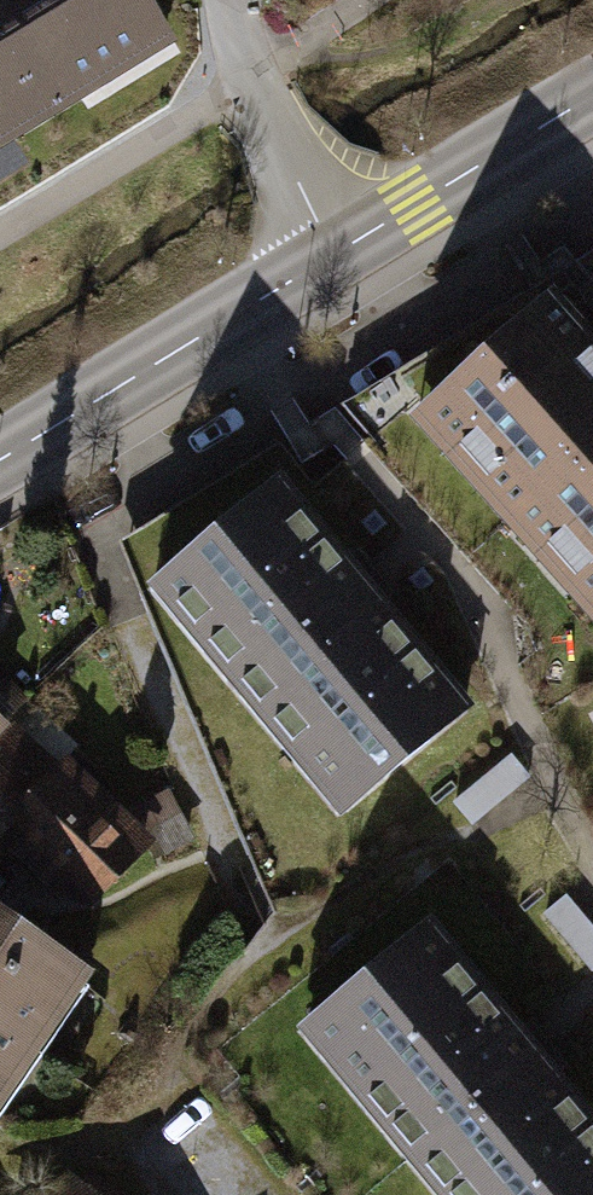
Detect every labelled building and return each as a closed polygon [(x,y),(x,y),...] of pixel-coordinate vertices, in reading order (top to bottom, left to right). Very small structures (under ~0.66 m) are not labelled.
[(165,41),(140,0),(0,0),(0,138),(165,41)] [(415,426),(592,626),(592,340),(558,300),(415,426)] [(284,485),(154,597),(358,831),(488,719),(284,485)] [(10,849),(94,919),(204,859),(177,793),(130,816),(74,766),(85,754),(0,678),(0,860),(10,849)] [(309,1029),(446,1194),(592,1194),(592,1112),(437,924),(309,1029)] [(0,927),(0,1138),(9,1144),(105,993),(0,927)] [(75,1181),(53,1194),(90,1194),(75,1181)]
